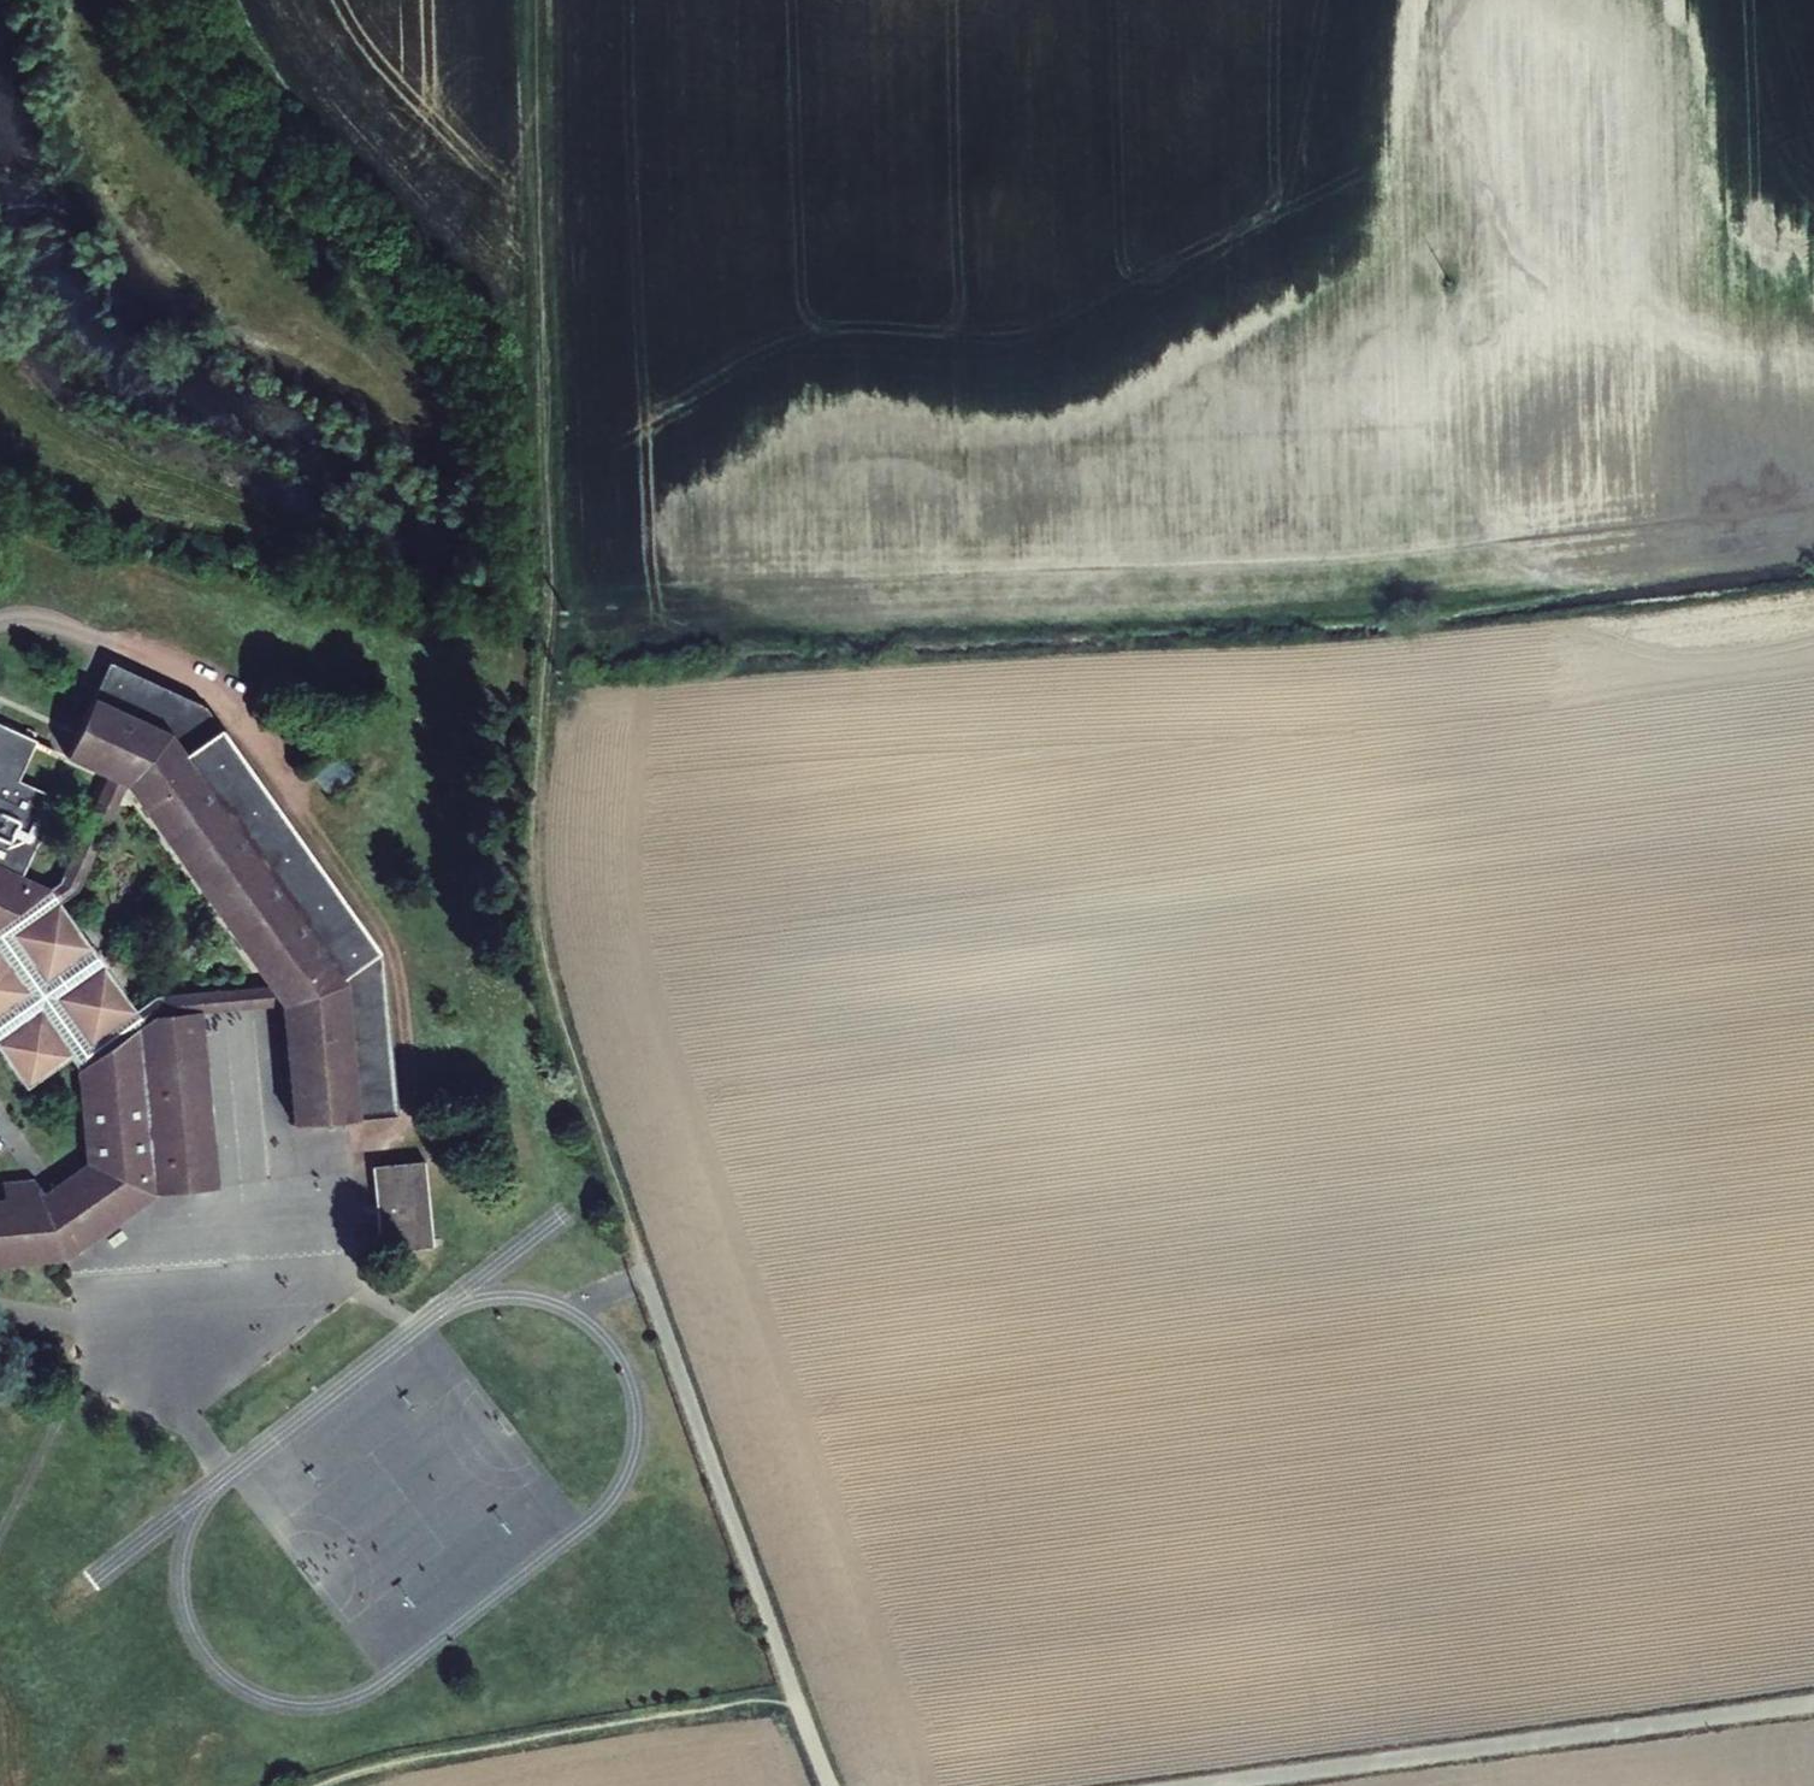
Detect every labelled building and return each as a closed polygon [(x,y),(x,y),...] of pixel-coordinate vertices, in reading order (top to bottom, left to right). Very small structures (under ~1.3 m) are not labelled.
[(278,998),(288,1120),(390,1110),(380,950),(202,694),(101,652),(57,756),(120,789),(142,799),(278,998)] [(157,1186),(222,1181),(203,1006),(137,1011),(55,886),(52,881),(21,868),(53,787),(13,770),(29,731),(0,718),(0,1055),(20,1084),(70,1050),(78,1058),(86,1153),(33,1189),(19,1168),(0,1169),(0,1255),(66,1250),(157,1186)] [(429,1165),(375,1167),(375,1252),(434,1251),(429,1165)]
